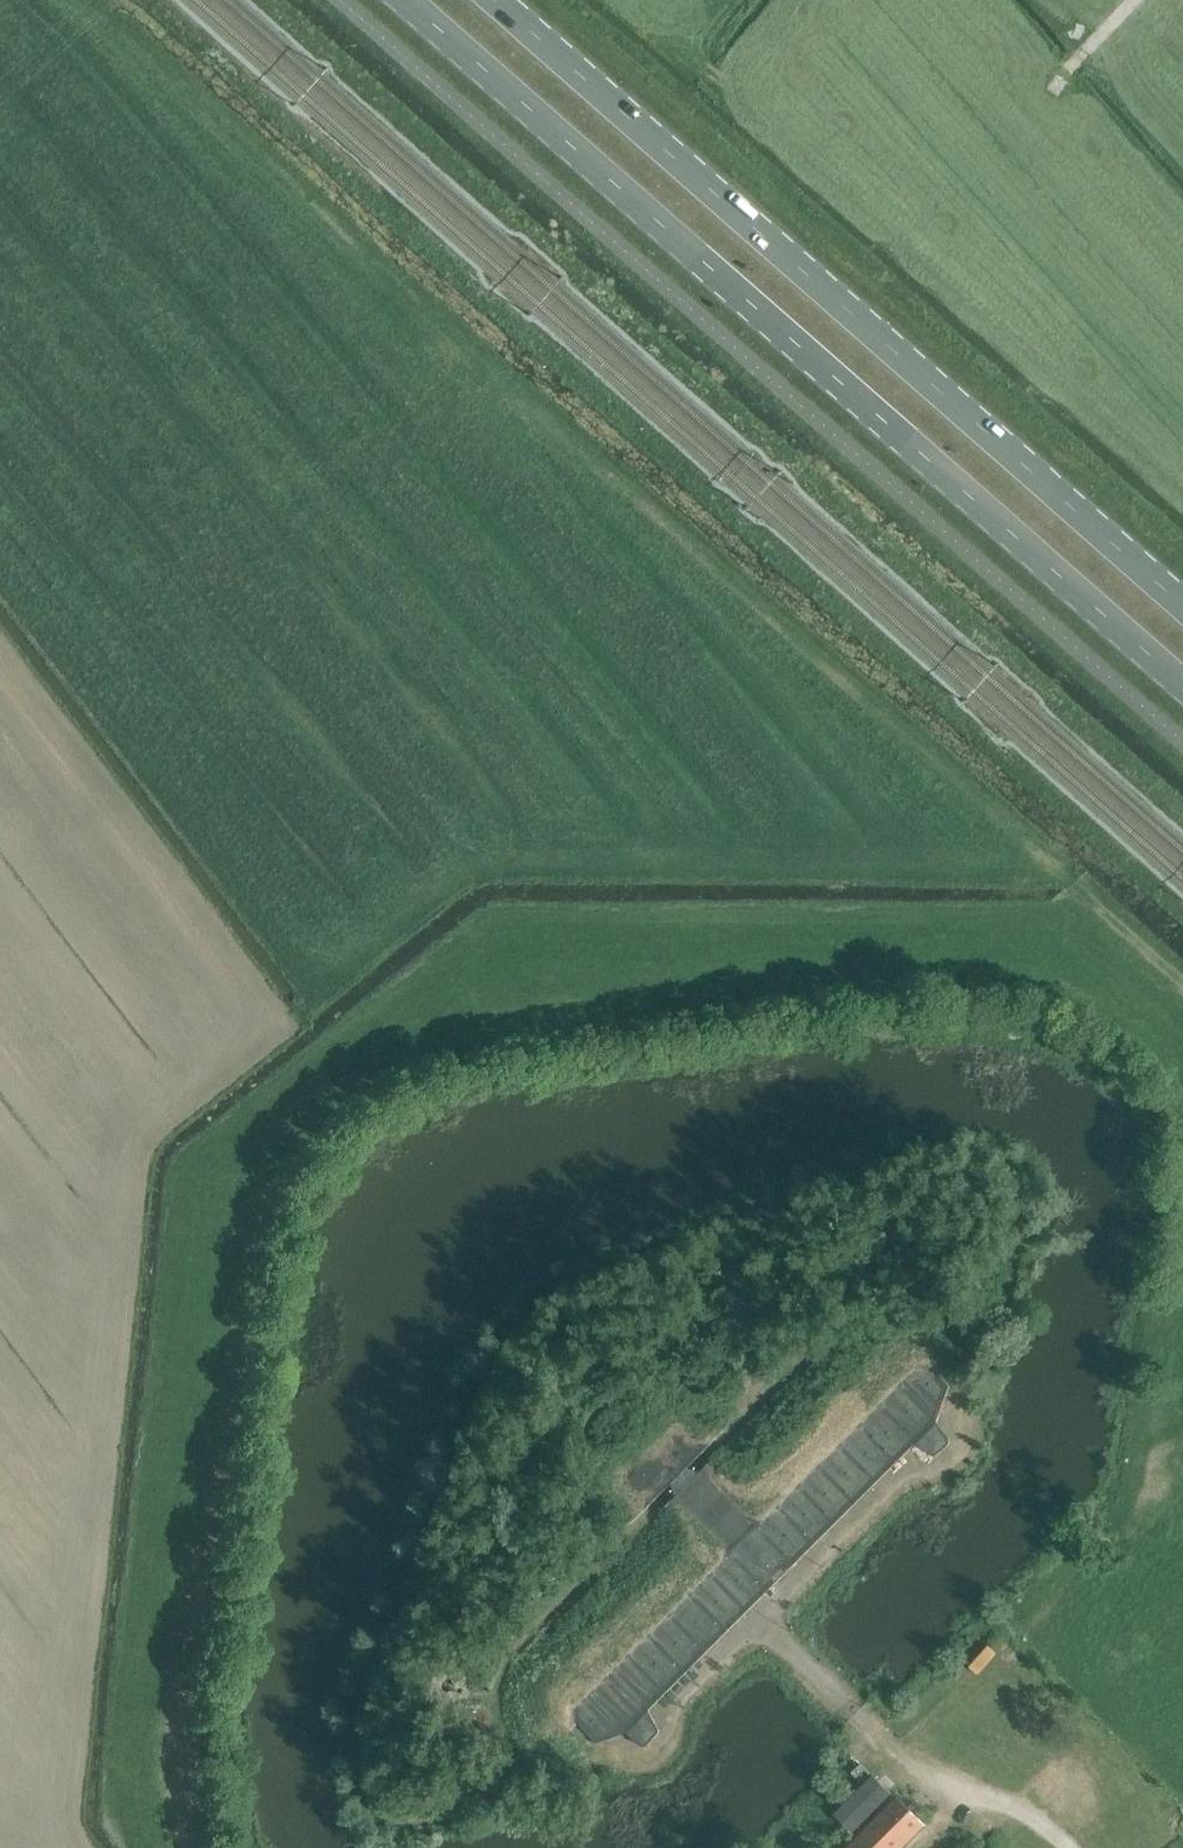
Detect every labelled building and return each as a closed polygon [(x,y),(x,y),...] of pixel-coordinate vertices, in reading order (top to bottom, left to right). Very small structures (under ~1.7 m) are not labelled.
[(761,1524),(754,1525),(753,1524),(706,1477),(708,1475),(724,1450),(723,1448),(702,1469),(699,1471),(698,1474),(685,1469),(703,1451),(716,1438),(718,1435),(720,1433),(721,1431),(722,1429),(723,1427),(724,1425),(725,1423),(726,1420),(727,1418),(727,1416),(727,1414),(724,1414),(695,1443),(678,1426),(652,1453),(625,1480),(642,1496),(613,1525),(614,1529),(616,1528),(618,1528),(620,1527),(623,1526),(625,1525),(627,1524),(629,1523),(631,1522),(633,1521),(635,1519),(650,1504),(669,1485),(674,1498),(671,1499),(669,1502),(648,1523),(650,1524),(675,1507),(677,1505),(726,1553),(727,1559),(572,1714),(571,1728),(593,1749),(624,1739),(638,1752),(641,1754),(644,1754),(647,1753),(657,1741),(660,1738),(660,1736),(658,1734),(647,1715),(907,1452),(928,1462),(930,1462),(933,1462),(946,1452),(947,1449),(947,1446),(945,1444),(930,1428),(944,1391),(926,1374),(910,1377),(761,1524)] [(862,1765),(852,1774),(860,1783),(870,1774),(862,1765)] [(874,1777),(835,1815),(852,1832),(891,1794),(874,1777)] [(848,1847),(900,1847),(923,1825),(897,1799),(848,1847)]
